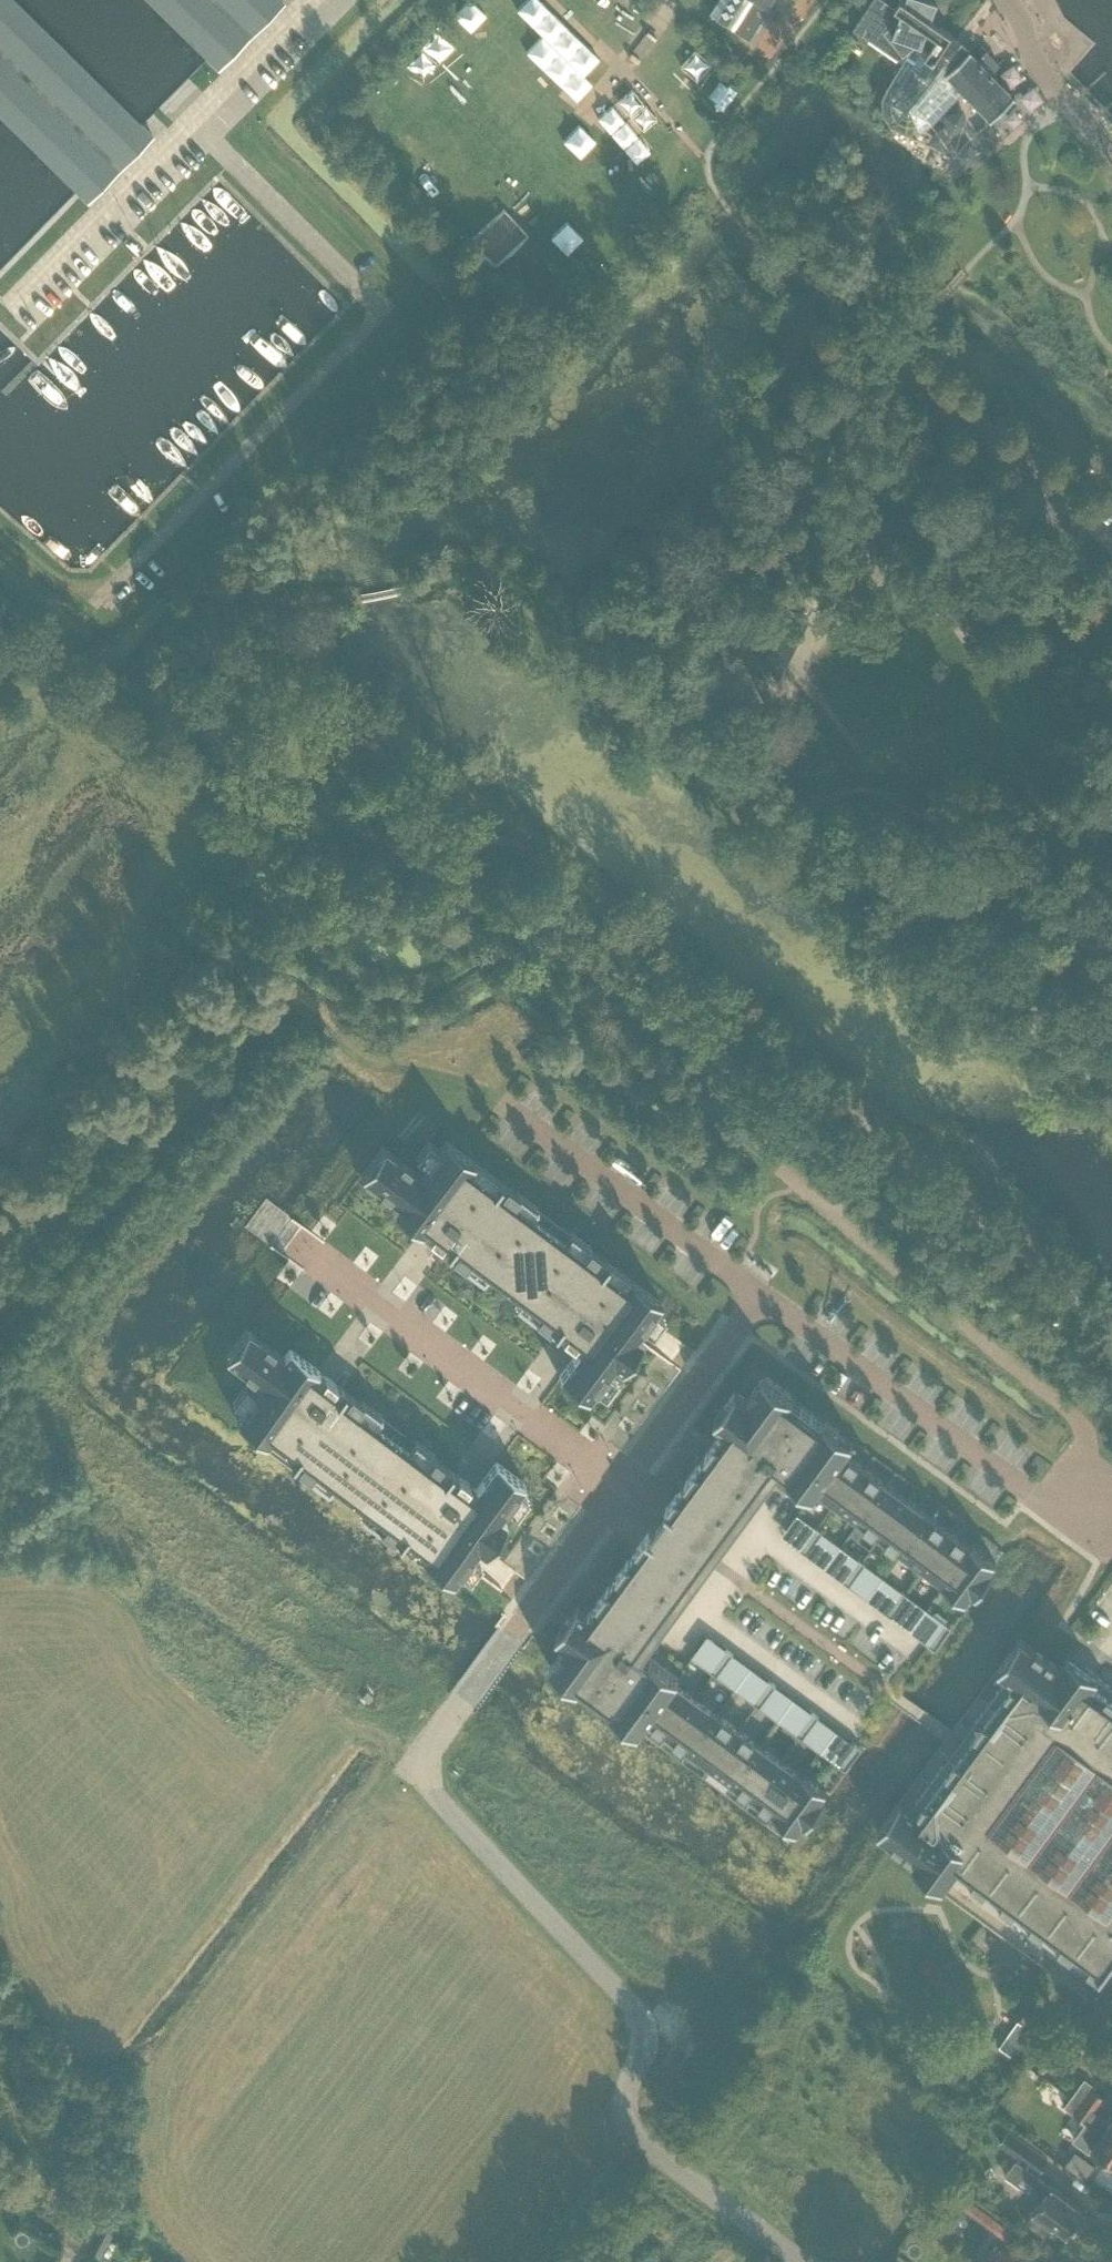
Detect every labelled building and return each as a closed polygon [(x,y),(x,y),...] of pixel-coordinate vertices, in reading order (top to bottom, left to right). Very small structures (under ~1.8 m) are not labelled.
[(153,136),(143,127),(14,0),(0,0),(0,117),(78,193),(88,203),(153,136)] [(209,60),(219,71),(284,4),(280,0),(147,0),(209,60)] [(709,14),(749,39),(770,7),(767,5),(770,0),(718,0),(709,14)] [(951,35),(953,33),(934,20),(932,17),(938,1),(935,0),(906,0),(905,0),(900,0),(895,7),(891,12),(881,5),(885,0),(871,0),(852,27),(861,33),(865,28),(877,36),(883,31),(903,55),(911,49),(932,32),(938,36),(925,54),(934,60),(951,35)] [(932,32),(911,49),(888,84),(882,97),(884,112),(892,124),(906,131),(921,129),(933,121),(964,91),(948,74),(969,49),(951,35),(934,60),(925,54),(938,36),(932,32)] [(964,91),(992,118),(1016,95),(992,71),(999,64),(986,50),(979,57),(971,48),(969,49),(948,74),(964,91)] [(382,1145),(360,1174),(397,1202),(392,1209),(578,1349),(558,1375),(587,1397),(613,1363),(620,1369),(642,1340),(635,1334),(660,1300),(445,1139),(419,1173),(382,1145)] [(250,1328),(228,1357),(268,1387),(242,1421),(454,1582),(480,1548),(488,1554),(509,1526),(501,1520),(527,1485),(501,1465),(481,1492),(295,1351),(289,1358),(250,1328)] [(773,1815),(796,1832),(803,1823),(807,1826),(825,1802),(820,1799),(827,1790),(804,1773),(802,1775),(676,1682),(680,1676),(651,1655),(648,1659),(636,1649),(704,1557),(774,1461),(787,1470),(784,1474),(813,1495),(817,1490),(944,1583),(942,1585),(965,1602),(972,1593),(976,1596),(994,1573),(989,1570),(996,1561),(973,1544),(971,1546),(845,1452),(853,1440),(825,1419),(823,1421),(792,1398),(793,1396),(764,1375),(747,1399),(736,1391),(715,1419),(726,1427),(666,1508),(668,1509),(658,1523),(650,1534),(648,1533),(589,1613),(578,1605),(557,1633),(568,1641),(555,1658),(550,1665),(579,1687),(580,1685),(612,1708),(610,1710),(639,1731),(648,1719),(775,1813),(773,1815)] [(797,1513),(781,1534),(800,1549),(816,1527),(797,1513)] [(823,1532),(807,1554),(825,1567),(841,1545),(823,1532)] [(841,1545),(825,1567),(843,1580),(859,1559),(841,1545)] [(866,1563),(850,1585),(868,1599),(884,1577),(866,1563)] [(884,1577),(868,1599),(886,1612),(902,1590),(884,1577)] [(909,1595),(893,1617),(911,1630),(927,1608),(909,1595)] [(927,1608),(911,1630),(929,1643),(945,1622),(927,1608)] [(691,1656),(711,1670),(726,1648),(707,1634),(691,1656)] [(1068,1655),(1059,1667),(1021,1639),(998,1669),(1008,1677),(961,1740),(911,1809),(901,1801),(885,1823),(887,1839),(916,1861),(912,1866),(1087,1996),(1111,1963),(1111,1687),(1068,1655)] [(733,1653),(717,1675),(735,1688),(751,1667),(733,1653)] [(751,1667),(735,1688),(753,1702),(769,1680),(751,1667)] [(776,1685),(760,1707),(778,1720),(794,1698),(776,1685)] [(794,1698),(778,1720),(796,1733),(812,1712),(794,1698)] [(819,1716),(803,1738),(821,1752),(837,1730),(819,1716)] [(837,1730),(821,1752),(839,1765),(855,1743),(837,1730)] [(1009,2035),(1001,2046),(1012,2054),(1020,2043),(1009,2035)] [(1073,2094),(1097,2112),(1106,2099),(1094,2089),(1096,2086),(1085,2078),(1073,2094)] [(1073,2094),(1064,2106),(1086,2122),(1088,2124),(1097,2112),(1073,2094)] [(1110,2121),(1092,2146),(1111,2161),(1111,2122),(1110,2121)] [(1010,2128),(999,2143),(1018,2157),(1006,2174),(1041,2200),(1025,2221),(1045,2236),(1053,2224),(1068,2235),(1071,2230),(1073,2232),(1080,2223),(1078,2222),(1086,2210),(1052,2185),(1051,2185),(1036,2174),(1049,2157),(1010,2128)] [(1005,2248),(1002,2252),(995,2247),(985,2261),(1024,2261),(1005,2248)]
